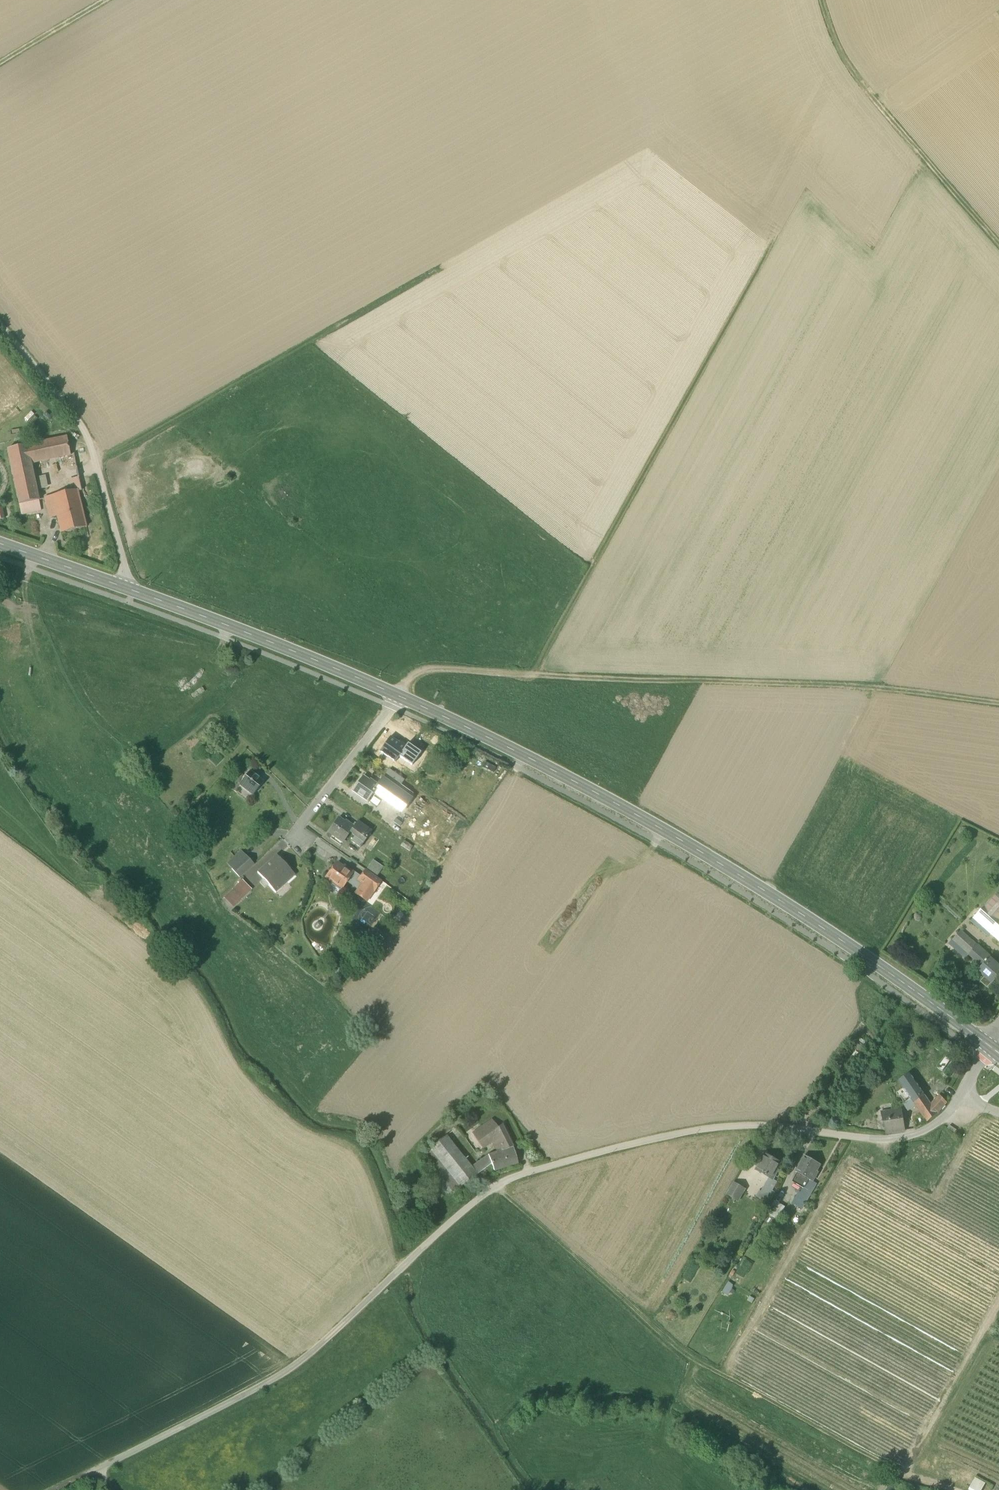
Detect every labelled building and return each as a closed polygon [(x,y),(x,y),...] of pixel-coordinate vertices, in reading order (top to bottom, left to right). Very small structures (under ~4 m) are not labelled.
[(67,437),(27,445),(7,449),(19,505),(21,515),(41,511),(39,501),(31,464),(71,456),(67,437)] [(72,481),(74,492),(78,492),(82,491),(79,479),(72,481)] [(57,516),(61,533),(86,527),(78,492),(74,492),(51,497),(51,498),(45,499),(49,518),(57,516)] [(380,751),(395,762),(406,747),(401,743),(399,745),(389,738),(380,751)] [(496,767),(485,762),(482,768),(494,773),(496,767)] [(382,780),(410,799),(413,794),(401,785),(404,780),(389,770),(382,780)] [(246,788),(254,794),(264,782),(260,778),(259,779),(250,771),(240,785),(245,789),(246,788)] [(353,791),(367,801),(373,793),(378,786),(373,783),(372,784),(362,777),(353,791)] [(373,793),(400,813),(410,799),(382,780),(378,786),(373,793)] [(342,842),(349,831),(352,827),(347,824),(346,825),(336,818),(327,831),(342,842)] [(356,822),(352,827),(349,831),(355,835),(352,840),(361,847),(371,832),(356,822)] [(369,844),(374,847),(379,840),(374,836),(369,844)] [(413,847),(404,841),(400,846),(409,852),(413,847)] [(227,864),(232,869),(246,856),(242,851),(227,864)] [(258,873),(276,893),(295,875),(277,855),(258,873)] [(232,869),(240,877),(254,864),(246,856),(232,869)] [(332,880),(342,887),(346,881),(353,872),(354,870),(349,867),(348,869),(337,861),(327,873),(334,878),(332,880)] [(372,861),(365,870),(375,877),(382,868),(372,861)] [(381,881),(375,877),(365,870),(360,877),(359,880),(363,883),(358,891),(357,892),(367,900),(381,881)] [(360,877),(353,872),(346,881),(358,891),(363,883),(359,880),(360,877)] [(224,897),(234,907),(252,890),(242,880),(224,897)] [(342,887),(332,880),(328,886),(337,893),(342,887)] [(981,910),(998,926),(998,889),(981,910)] [(981,910),(973,918),(991,934),(998,941),(998,926),(981,910)] [(991,934),(973,918),(971,921),(988,937),(991,934)] [(949,944),(967,959),(970,955),(969,955),(977,946),(961,931),(949,944)] [(979,960),(984,965),(990,958),(990,959),(995,963),(996,962),(977,946),(969,955),(970,955),(977,961),(979,960)] [(995,963),(990,959),(990,958),(984,965),(983,966),(978,971),(979,972),(979,971),(986,977),(982,982),(988,987),(992,983),(993,984),(998,977),(998,967),(995,963)] [(344,970),(337,968),(334,975),(341,977),(344,970)] [(946,1057),(937,1068),(942,1072),(951,1060),(946,1057)] [(910,1074),(899,1081),(911,1099),(914,1102),(924,1095),(925,1096),(925,1095),(910,1074)] [(924,1095),(914,1102),(916,1106),(928,1122),(937,1114),(931,1104),(925,1096),(924,1095)] [(940,1095),(931,1104),(937,1114),(947,1103),(940,1095)] [(908,1110),(916,1106),(914,1102),(911,1099),(904,1104),(908,1110)] [(881,1113),(886,1133),(905,1130),(902,1109),(881,1113)] [(492,1142),(498,1152),(513,1146),(503,1124),(498,1127),(492,1120),(476,1132),(478,1135),(475,1137),(483,1148),(492,1142)] [(447,1134),(452,1141),(461,1134),(457,1128),(447,1134)] [(452,1191),(454,1193),(477,1175),(471,1167),(464,1159),(446,1136),(423,1154),(441,1177),(452,1191)] [(518,1163),(513,1146),(498,1152),(488,1155),(492,1164),(494,1171),(518,1163)] [(477,1163),(483,1170),(492,1164),(488,1155),(477,1163)] [(770,1177),(773,1179),(776,1174),(775,1173),(781,1163),(766,1155),(757,1170),(770,1177)] [(797,1172),(798,1173),(810,1180),(813,1181),(816,1176),(815,1175),(821,1165),(806,1157),(797,1172)] [(483,1170),(477,1163),(471,1167),(477,1175),(483,1170)] [(807,1184),(810,1180),(798,1173),(795,1179),(799,1181),(797,1184),(804,1189),(807,1184)] [(436,1181),(447,1195),(452,1191),(441,1177),(436,1181)] [(767,1182),(774,1186),(777,1182),(773,1179),(770,1177),(767,1182)] [(817,1183),(813,1181),(810,1180),(807,1184),(814,1188),(817,1183)] [(757,1196),(769,1203),(775,1193),(772,1191),(774,1186),(767,1182),(761,1192),(760,1191),(757,1196)] [(727,1194),(738,1201),(745,1189),(734,1183),(727,1194)] [(796,1198),(805,1203),(814,1188),(807,1184),(804,1189),(801,1194),(799,1193),(796,1198)] [(793,1203),(802,1208),(805,1203),(796,1198),(793,1203)] [(786,1207),(775,1201),(768,1214),(778,1220),(786,1207)] [(736,1272),(745,1277),(753,1262),(745,1257),(736,1272)] [(727,1296),(734,1285),(728,1282),(722,1293),(727,1296)] [(975,1477),(968,1489),(982,1489),(986,1483),(975,1477)]
